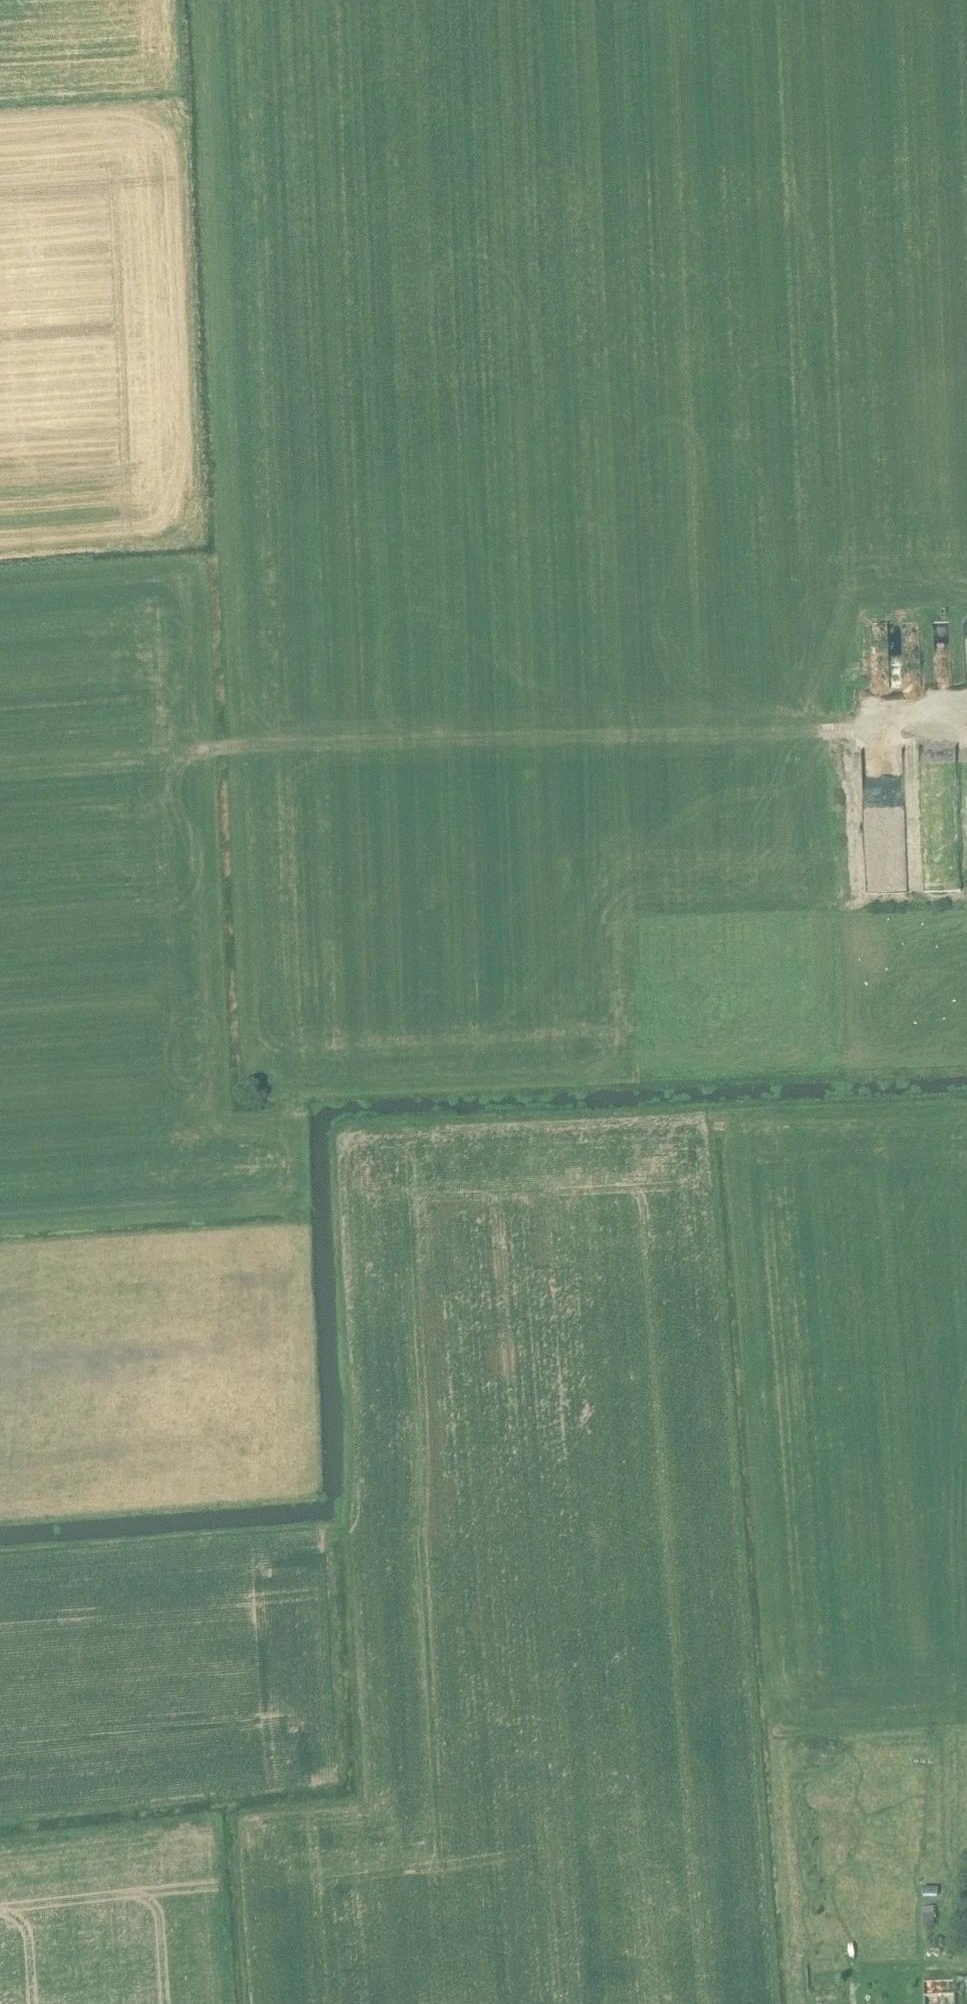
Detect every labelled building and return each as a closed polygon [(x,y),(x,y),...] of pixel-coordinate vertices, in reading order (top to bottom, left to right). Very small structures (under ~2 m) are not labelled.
[(923,1908),(923,1916),(935,1916),(934,1908),(923,1908)] [(954,1981),(924,1982),(925,2003),(955,2003),(954,1981)]
